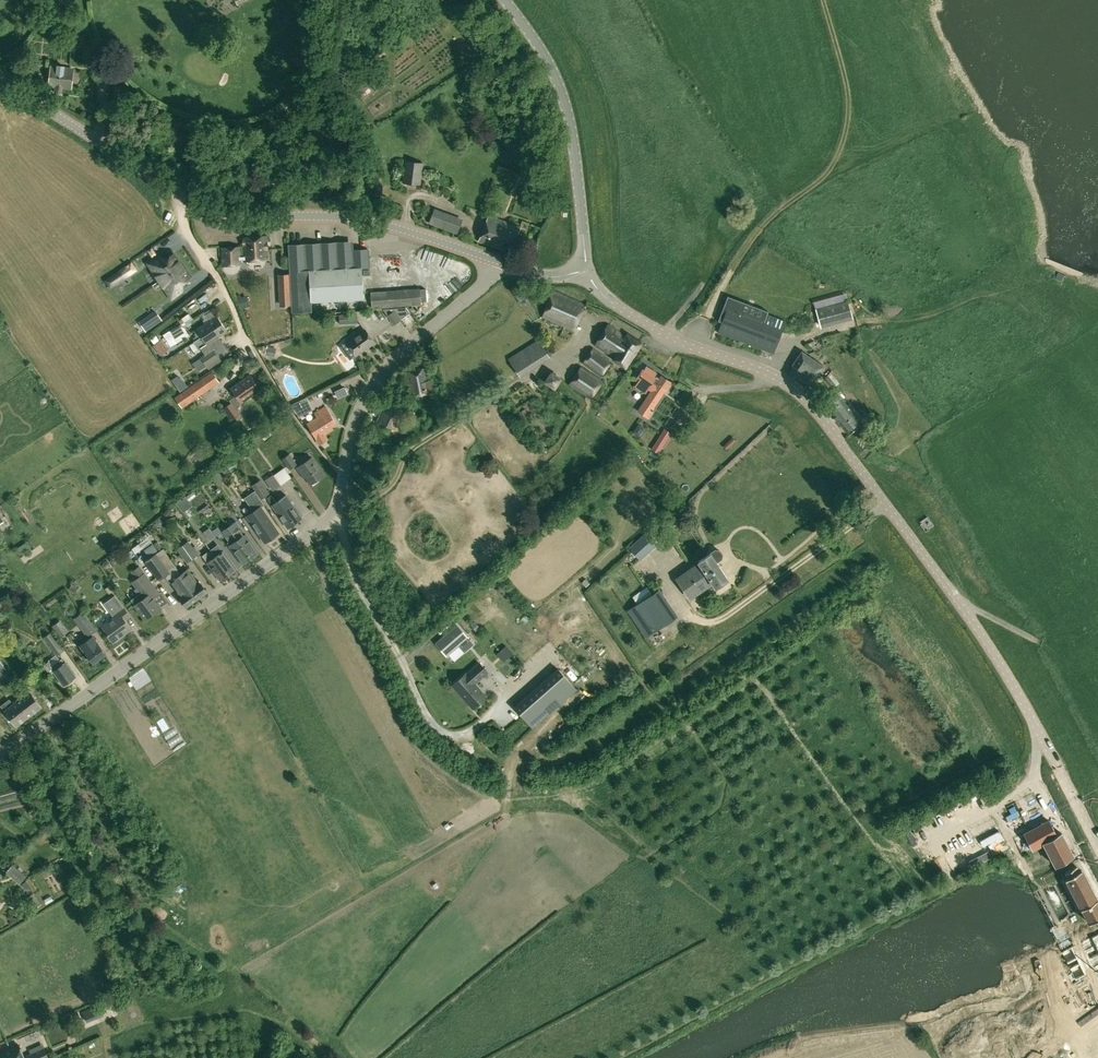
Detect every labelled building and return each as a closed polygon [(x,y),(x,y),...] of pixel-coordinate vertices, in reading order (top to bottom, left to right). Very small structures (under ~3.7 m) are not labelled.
[(246,13),(269,4),(267,0),(260,0),(243,7),(246,13)] [(63,36),(72,51),(81,45),(71,30),(63,36)] [(65,67),(57,66),(57,67),(51,66),(49,86),(55,87),(55,93),(62,93),(63,88),(68,88),(70,68),(64,68),(65,67)] [(226,149),(226,159),(241,158),(240,149),(226,149)] [(400,180),(418,183),(421,161),(404,158),(400,180)] [(457,233),(462,220),(435,210),(430,223),(457,233)] [(521,227),(488,215),(478,241),(511,253),(521,227)] [(268,259),(266,236),(243,238),(245,261),(268,259)] [(344,251),(337,251),(336,243),(289,246),(292,287),(293,313),(313,312),(312,302),(364,299),(362,267),(369,267),(368,250),(352,250),(352,246),(344,247),(344,251)] [(241,264),(240,246),(222,247),(223,265),(241,264)] [(198,278),(205,273),(191,251),(184,256),(198,278)] [(154,273),(159,280),(182,265),(179,260),(178,260),(173,253),(162,261),(158,256),(148,263),(155,273),(154,273)] [(439,256),(434,264),(441,268),(446,260),(439,256)] [(388,260),(389,271),(399,269),(398,259),(388,260)] [(459,276),(466,268),(462,264),(454,271),(459,276)] [(182,265),(159,280),(164,287),(171,297),(182,290),(178,285),(190,277),(186,271),(182,265)] [(401,278),(412,278),(412,269),(400,269),(401,278)] [(289,273),(284,273),(280,274),(281,291),(290,291),(289,273)] [(112,275),(105,280),(110,287),(117,283),(112,275)] [(372,309),(412,306),(411,289),(371,292),(372,309)] [(574,332),(586,304),(553,289),(542,318),(574,332)] [(413,296),(417,307),(432,303),(428,291),(413,296)] [(250,305),(246,296),(241,298),(240,294),(236,296),(241,309),(250,305)] [(741,314),(744,307),(726,300),(720,316),(724,318),(722,323),(721,325),(718,333),(765,351),(773,354),(777,345),(786,321),(767,314),(764,322),(741,314)] [(821,328),(832,325),(826,306),(816,309),(821,328)] [(394,325),(401,319),(394,310),(387,316),(394,325)] [(197,329),(202,336),(221,323),(217,316),(216,317),(211,311),(205,315),(210,321),(197,329)] [(357,313),(339,314),(340,323),(358,322),(357,313)] [(140,322),(146,330),(161,320),(157,314),(151,318),(149,316),(140,322)] [(227,331),(221,323),(202,336),(195,341),(194,342),(198,349),(200,348),(207,343),(212,351),(214,349),(223,344),(218,337),(227,331)] [(626,368),(642,344),(628,334),(627,336),(608,323),(594,346),(608,355),(609,353),(613,356),(612,359),(626,368)] [(189,335),(183,326),(182,326),(180,324),(163,335),(171,347),(189,335)] [(375,344),(365,330),(355,336),(354,334),(346,340),(348,342),(341,347),(350,360),(357,355),(368,347),(369,348),(375,344)] [(509,358),(520,375),(550,356),(538,339),(509,358)] [(154,345),(161,354),(168,349),(161,340),(154,345)] [(200,357),(210,371),(222,362),(220,358),(214,349),(212,351),(207,343),(200,348),(204,354),(200,357)] [(269,347),(267,354),(273,356),(275,349),(269,347)] [(601,377),(612,362),(593,348),(583,364),(601,377)] [(824,366),(813,359),(802,351),(791,365),(790,373),(809,385),(815,380),(824,366)] [(604,381),(581,366),(569,385),(591,400),(604,381)] [(670,383),(661,377),(659,380),(655,378),(653,377),(656,373),(647,367),(644,371),(643,370),(638,378),(639,379),(635,386),(646,393),(648,389),(651,391),(638,411),(649,418),(653,412),(651,411),(665,390),(670,383)] [(411,397),(433,393),(430,381),(428,381),(425,368),(406,373),(411,397)] [(826,378),(833,387),(842,381),(832,370),(826,378)] [(175,397),(183,408),(220,383),(212,371),(175,397)] [(260,390),(250,375),(231,388),(236,396),(241,402),(241,403),(260,390)] [(839,394),(836,390),(830,395),(833,399),(825,405),(845,431),(859,420),(839,394)] [(306,398),(291,405),(298,416),(312,410),(306,398)] [(377,421),(396,430),(406,408),(388,399),(377,421)] [(234,407),(231,403),(224,408),(232,419),(239,414),(234,407)] [(331,426),(335,424),(326,407),(315,413),(318,418),(308,423),(320,444),(327,439),(324,434),(333,429),(331,426)] [(268,429),(260,435),(265,441),(273,435),(268,429)] [(662,448),(671,433),(665,429),(656,444),(662,448)] [(658,453),(662,448),(656,444),(652,449),(658,453)] [(297,464),(290,454),(282,459),(290,470),(297,464)] [(297,468),(302,476),(304,474),(311,484),(324,475),(312,457),(297,468)] [(212,475),(219,485),(224,481),(217,471),(212,475)] [(265,480),(273,491),(281,485),(273,474),(265,480)] [(261,479),(252,485),(261,499),(270,493),(261,479)] [(195,496),(192,491),(186,496),(189,501),(195,496)] [(268,540),(271,541),(275,538),(276,535),(279,533),(261,507),(265,505),(255,491),(244,498),(251,507),(250,512),(251,513),(247,516),(265,542),(268,540)] [(288,528),(295,523),(280,500),(276,503),(271,495),(267,498),(272,506),(288,528)] [(183,512),(192,506),(185,496),(176,503),(183,512)] [(280,500),(295,523),(301,518),(286,496),(280,500)] [(206,506),(198,512),(200,515),(208,509),(206,506)] [(117,521),(127,518),(124,510),(114,513),(117,521)] [(162,527),(165,524),(166,522),(163,519),(159,518),(156,521),(155,523),(158,526),(162,527)] [(927,518),(920,523),(921,525),(920,526),(925,533),(933,527),(927,518)] [(232,524),(229,527),(233,533),(236,536),(252,558),(259,553),(246,534),(237,521),(232,524)] [(212,538),(218,535),(213,526),(207,529),(212,538)] [(222,532),(226,538),(229,542),(228,543),(243,564),(252,558),(236,536),(233,533),(229,527),(222,532)] [(654,537),(651,534),(649,532),(630,549),(632,551),(639,559),(656,544),(651,539),(654,537)] [(157,541),(152,544),(158,552),(163,549),(157,541)] [(188,541),(182,545),(192,559),(201,553),(196,546),(193,547),(188,541)] [(145,561),(159,581),(165,576),(170,582),(182,597),(180,598),(186,607),(194,601),(170,570),(176,566),(163,549),(158,552),(152,544),(144,549),(150,558),(145,561)] [(192,559),(182,545),(177,549),(187,563),(192,559)] [(215,557),(229,575),(237,569),(223,551),(223,550),(222,551),(217,545),(216,546),(210,550),(215,557)] [(221,581),(229,575),(215,557),(210,550),(203,556),(208,562),(221,581)] [(715,587),(728,579),(717,563),(722,560),(723,556),(720,551),(715,550),(699,561),(699,562),(675,578),(690,600),(713,583),(715,587)] [(170,570),(194,601),(207,591),(199,581),(197,582),(188,569),(181,574),(176,566),(170,570)] [(160,593),(140,567),(135,571),(139,577),(135,580),(139,587),(135,590),(139,595),(132,600),(135,605),(139,610),(137,611),(141,616),(142,615),(145,619),(161,608),(154,598),(160,593)] [(75,592),(79,586),(73,582),(70,589),(75,592)] [(646,637),(670,621),(652,594),(628,611),(646,637)] [(131,629),(124,620),(130,616),(122,605),(115,596),(104,603),(114,617),(102,626),(113,642),(131,629)] [(41,614),(45,611),(41,605),(37,608),(41,614)] [(74,619),(88,636),(96,630),(82,613),(74,619)] [(60,620),(52,626),(60,638),(68,632),(60,620)] [(479,627),(475,622),(471,625),(476,630),(479,627)] [(458,625),(439,642),(450,653),(461,643),(467,650),(474,643),(458,625)] [(64,649),(52,631),(44,637),(56,655),(64,649)] [(99,644),(95,639),(92,636),(80,645),(83,648),(86,653),(93,663),(106,654),(99,644)] [(501,651),(507,658),(513,654),(506,646),(501,651)] [(64,685),(76,677),(65,662),(62,658),(52,666),(49,661),(43,665),(50,674),(54,671),(64,685)] [(452,685),(473,708),(487,696),(475,683),(488,671),(480,662),(467,673),(466,673),(452,685)] [(0,667),(0,687),(1,688),(13,678),(3,665),(0,667)] [(533,728),(576,689),(558,669),(515,707),(533,728)] [(14,703),(5,710),(16,726),(42,707),(30,691),(27,688),(21,692),(23,696),(15,702),(14,703)] [(5,710),(14,703),(9,696),(0,703),(0,704),(5,710)] [(942,826),(952,821),(950,815),(939,820),(942,826)] [(1043,843),(1057,836),(1049,820),(1023,834),(1031,850),(1044,844),(1043,843)] [(922,824),(925,834),(934,830),(930,821),(922,824)] [(1043,843),(1044,844),(1055,865),(1062,862),(1063,864),(1067,861),(1067,859),(1073,856),(1061,834),(1057,836),(1043,843)] [(922,857),(930,851),(923,841),(915,847),(922,857)] [(978,856),(970,860),(974,867),(982,863),(978,856)] [(960,878),(950,861),(943,864),(953,881),(960,878)] [(6,872),(20,884),(27,876),(13,864),(6,872)] [(1067,878),(1065,878),(1081,909),(1082,909),(1089,922),(1097,918),(1097,904),(1097,902),(1081,871),(1080,871),(1077,867),(1065,874),(1067,878)] [(28,897),(35,908),(42,904),(35,893),(28,897)] [(165,907),(174,903),(170,894),(161,897),(165,907)] [(89,1018),(106,1012),(104,1006),(87,1013),(89,1018)] [(20,1045),(19,1045),(0,1053),(0,1057),(25,1057),(20,1045)] [(44,1048),(26,1056),(27,1057),(48,1057),(44,1048)]
